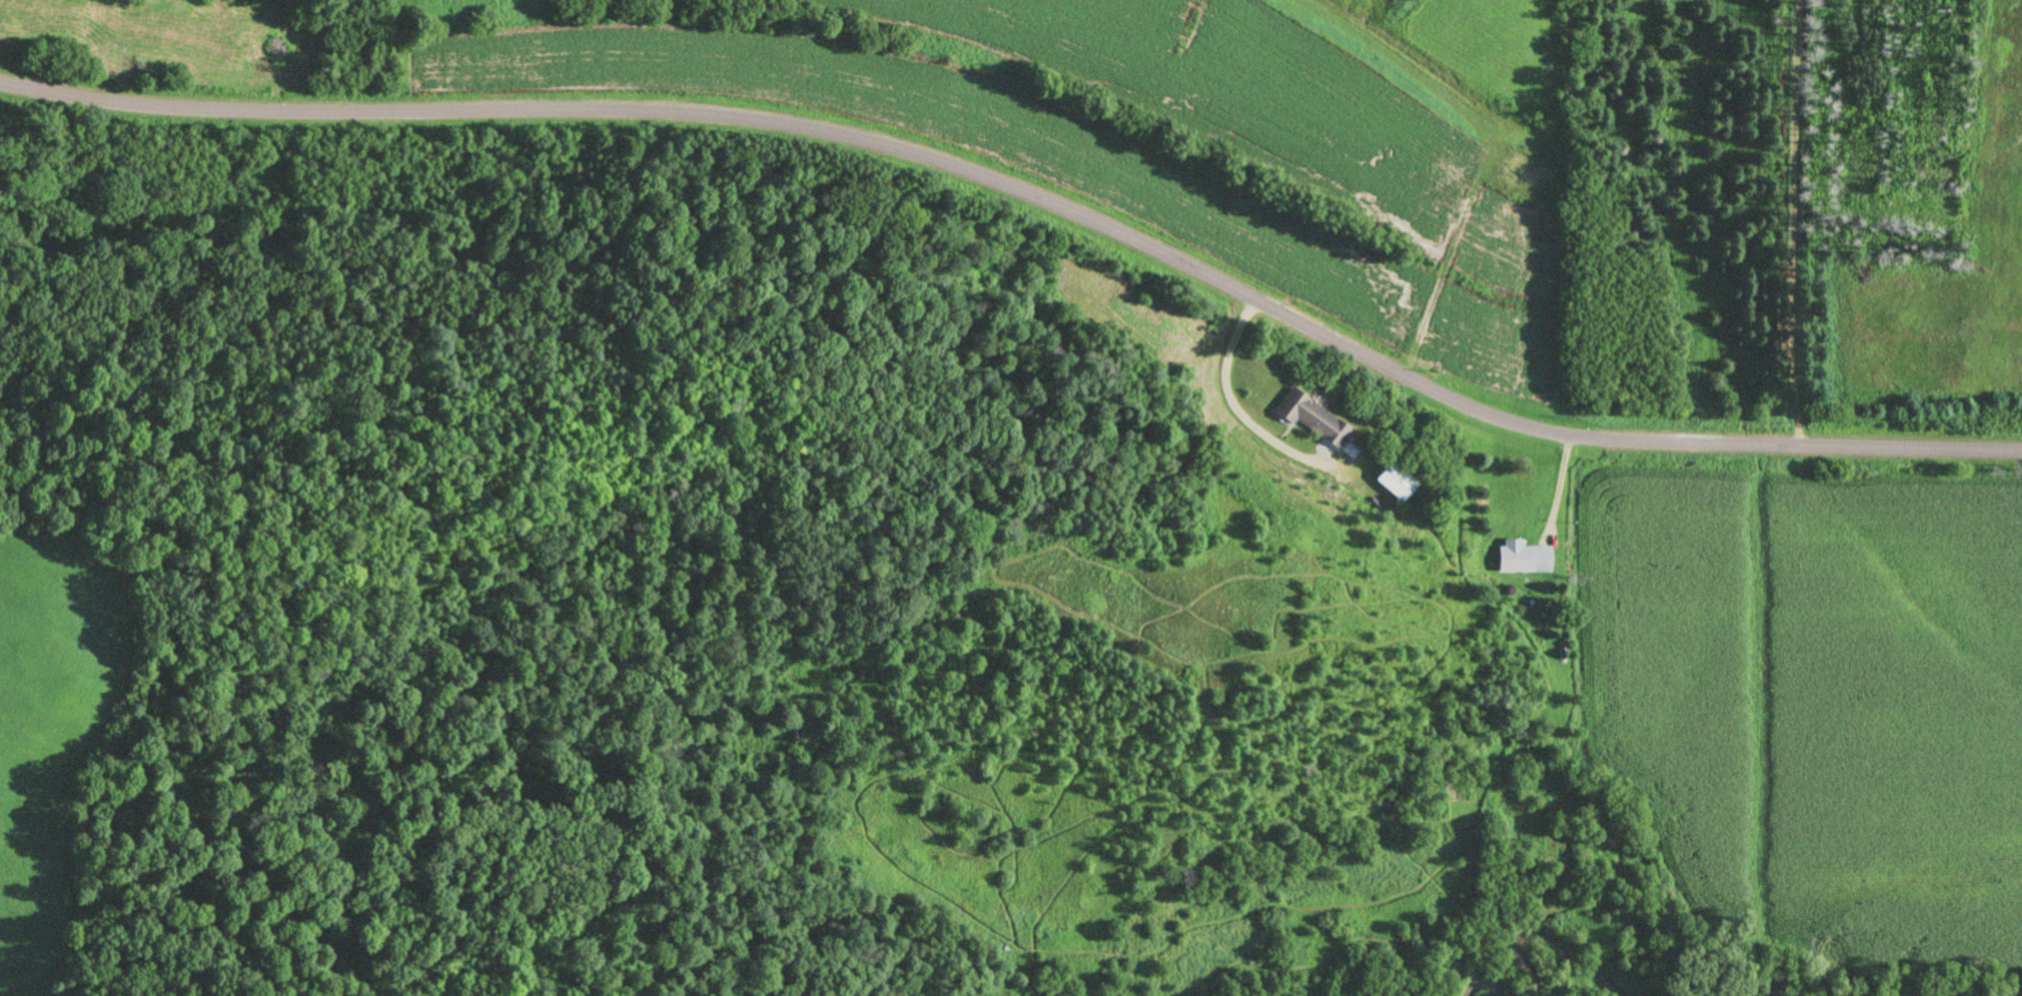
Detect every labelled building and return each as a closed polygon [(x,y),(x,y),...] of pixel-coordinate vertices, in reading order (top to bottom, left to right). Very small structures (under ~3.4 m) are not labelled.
[(1291,389),(1275,413),(1295,426),(1297,423),(1339,451),(1353,431),(1291,389)] [(1375,481),(1403,505),(1419,486),(1391,463),(1375,481)] [(1501,572),(1551,572),(1551,547),(1523,547),(1523,541),(1501,541),(1501,572)]
